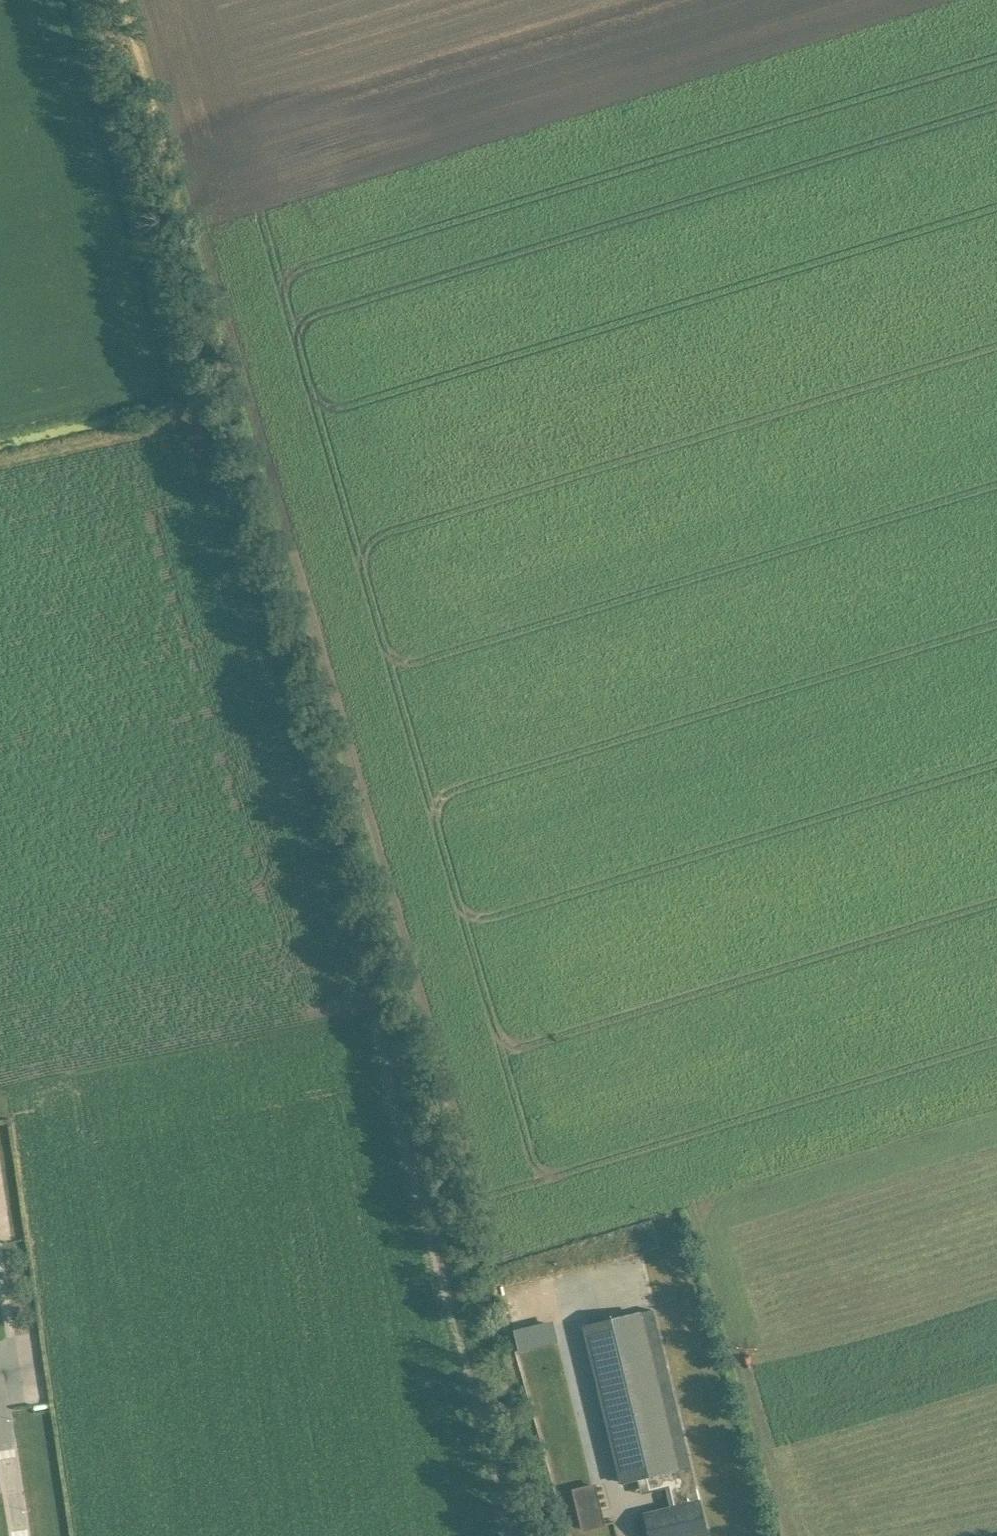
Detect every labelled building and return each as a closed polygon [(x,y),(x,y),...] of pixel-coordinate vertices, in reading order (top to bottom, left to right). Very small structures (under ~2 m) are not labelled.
[(652,1309),(583,1326),(622,1482),(638,1478),(646,1476),(649,1490),(669,1485),(671,1495),(674,1507),(670,1508),(645,1514),(650,1535),(692,1535),(707,1532),(699,1501),(688,1456),(652,1309)] [(551,1323),(520,1331),(524,1347),(555,1339),(551,1323)] [(594,1482),(572,1487),(582,1528),(605,1523),(594,1482)]
